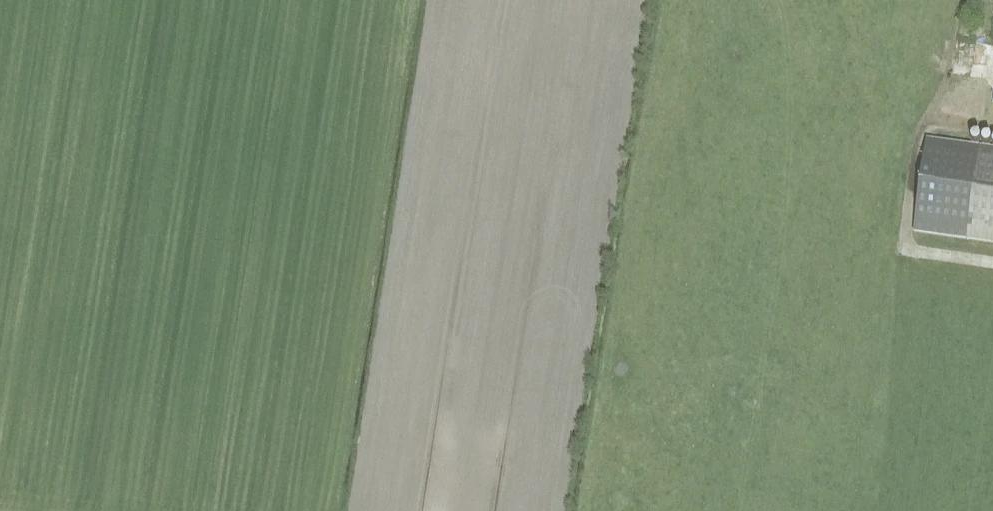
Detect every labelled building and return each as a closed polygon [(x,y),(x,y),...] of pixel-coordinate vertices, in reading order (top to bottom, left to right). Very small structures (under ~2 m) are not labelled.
[(988,108),(990,66),(973,65),(971,108),(988,108)] [(927,140),(912,231),(992,243),(992,151),(927,140)]
